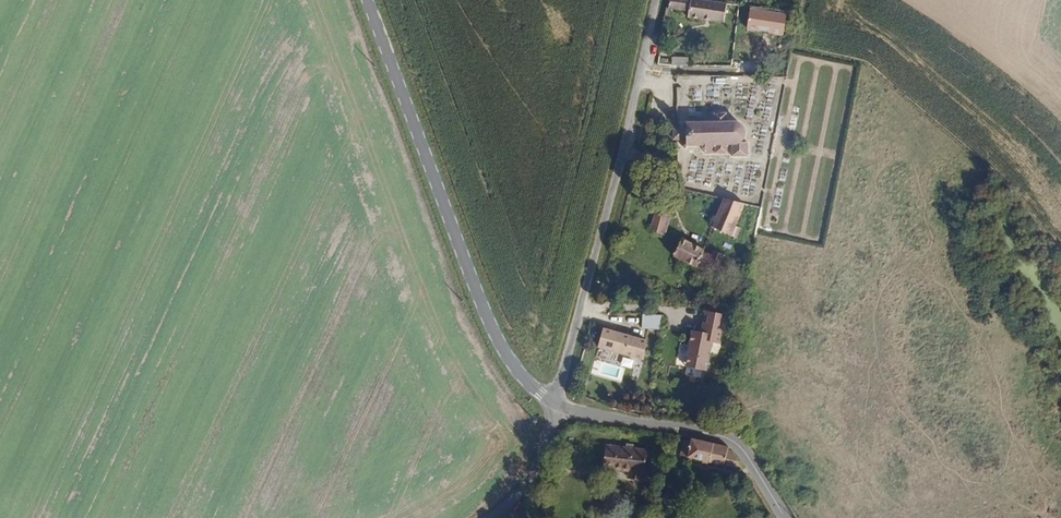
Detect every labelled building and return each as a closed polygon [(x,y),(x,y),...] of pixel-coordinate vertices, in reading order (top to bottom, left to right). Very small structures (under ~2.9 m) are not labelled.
[(725,2),(705,0),(666,0),(664,11),(684,13),(684,20),(722,24),(725,2)] [(742,155),(743,129),(738,123),(723,122),(723,113),(711,113),(710,122),(683,121),(682,129),(672,129),(670,128),(669,141),(672,141),(681,141),(681,148),(686,149),(707,150),(707,154),(742,155)] [(735,221),(741,204),(719,198),(709,224),(736,234),(740,224),(735,221)] [(657,232),(662,212),(651,209),(645,228),(657,232)] [(711,244),(709,249),(702,246),(703,244),(679,233),(670,252),(693,263),(696,257),(704,260),(703,263),(714,268),(722,250),(711,244)] [(701,356),(701,346),(704,346),(704,340),(710,340),(711,327),(712,328),(713,311),(693,311),(692,326),(694,326),(694,332),(683,331),(682,345),(684,345),(683,357),(689,357),(688,368),(703,369),(704,356),(701,356)] [(645,312),(643,326),(661,329),(663,314),(645,312)] [(638,362),(640,343),(595,333),(591,352),(638,362)] [(739,459),(730,445),(685,440),(685,445),(680,445),(679,460),(743,465),(739,459)] [(649,480),(651,457),(600,452),(598,474),(649,480)]
